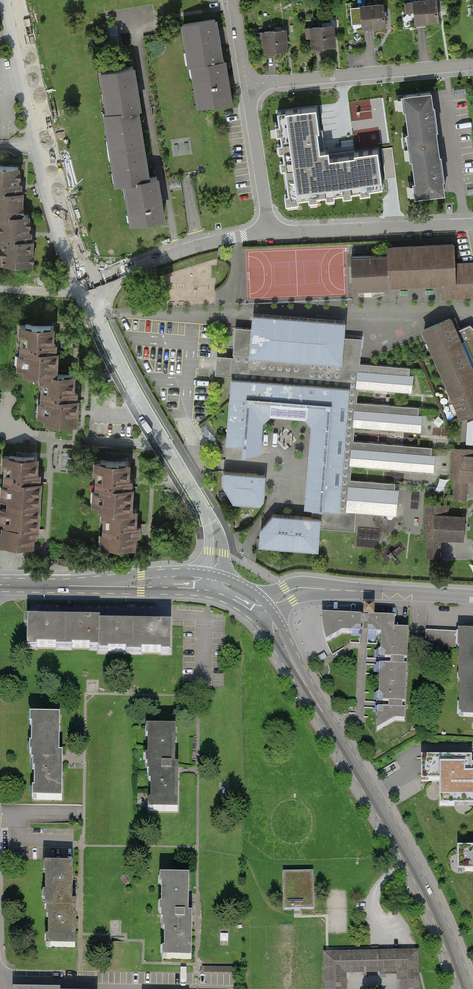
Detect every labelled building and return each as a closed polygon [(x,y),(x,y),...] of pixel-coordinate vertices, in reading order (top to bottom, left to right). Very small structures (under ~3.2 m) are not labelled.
[(411,1),(413,25),(437,23),(436,0),(423,0),(411,1)] [(383,3),(358,6),(360,30),(385,28),(383,3)] [(215,20),(179,25),(186,68),(188,67),(222,62),(215,20)] [(332,25),(307,27),(309,49),(333,47),(332,25)] [(284,30),(260,32),(262,54),(286,52),(284,30)] [(224,62),(222,62),(188,67),(194,110),(230,104),(224,62)] [(102,114),(136,109),(139,108),(132,68),(95,74),(102,114)] [(405,95),(418,197),(443,194),(439,167),(433,119),(430,92),(405,95)] [(295,105),(307,200),(332,197),(329,173),(323,125),(320,102),(295,105)] [(99,114),(105,151),(141,145),(136,109),(102,114),(99,114)] [(141,145),(105,151),(111,187),(120,186),(147,182),(141,145)] [(0,169),(0,220),(21,221),(21,196),(17,196),(17,185),(18,169),(0,169)] [(155,180),(147,182),(120,186),(126,228),(162,222),(155,180)] [(30,268),(30,245),(26,245),(26,234),(27,221),(21,221),(0,220),(0,267),(30,268)] [(451,245),(386,247),(386,256),(349,257),(350,292),(387,290),(387,288),(440,286),(452,286),(452,264),(451,245)] [(452,286),(440,286),(440,299),(472,298),(472,263),(452,264),(452,286)] [(311,507),(311,516),(270,514),(259,528),(257,546),(317,550),(318,527),(353,530),(355,513),(396,516),(399,483),(349,480),(350,466),(432,472),(434,447),(352,441),(353,427),(420,432),(422,407),(355,402),(356,389),(411,393),(413,367),(358,363),(359,339),(344,337),(345,321),(253,313),(252,329),(249,328),(236,327),(233,356),(217,355),(216,364),(216,373),(232,374),(224,445),(238,446),(237,455),(259,452),(260,423),(269,414),(303,417),(309,425),(302,506),(311,507)] [(420,331),(430,355),(459,418),(472,412),(472,329),(469,326),(458,331),(452,316),(420,331)] [(55,325),(15,323),(13,371),(35,371),(53,372),(55,325)] [(76,373),(53,372),(35,371),(33,420),(74,421),(76,373)] [(452,447),(450,481),(453,481),(452,497),(465,498),(466,482),(472,482),(472,448),(452,447)] [(2,526),(1,544),(35,546),(35,535),(35,529),(37,529),(39,481),(38,481),(38,477),(39,456),(6,454),(5,481),(8,482),(5,526),(2,526)] [(97,484),(101,485),(100,509),(105,510),(103,544),(133,546),(134,532),(135,511),(130,511),(132,486),(128,486),(128,482),(129,460),(98,459),(97,484)] [(263,474),(221,471),(220,484),(232,502),(261,504),(263,474)] [(448,506),(424,504),(422,538),(426,538),(425,554),(438,555),(439,539),(462,540),(464,516),(447,515),(448,506)] [(363,615),(374,616),(374,606),(364,605),(363,615)] [(362,616),(322,614),(322,628),(324,635),(326,642),(342,633),(352,633),(356,629),(361,629),(362,616)] [(395,618),(368,616),(367,629),(372,630),(376,634),(381,634),(380,650),(384,655),(384,660),(390,660),(404,661),(407,661),(408,644),(409,630),(395,629),(395,618)] [(63,620),(28,620),(28,648),(99,649),(99,654),(171,655),(171,626),(139,625),(100,625),(100,621),(63,620)] [(426,631),(425,646),(459,647),(460,632),(426,631)] [(457,716),(472,717),(472,632),(460,632),(459,647),(457,716)] [(382,703),(388,703),(388,708),(382,708),(382,714),(377,714),(377,731),(395,721),(405,721),(405,709),(402,709),(403,704),(405,704),(407,665),(404,665),(404,661),(390,660),(390,665),(384,664),(384,670),(379,674),(378,694),(382,698),(382,703)] [(60,756),(60,718),(31,717),(30,756),(33,756),(33,801),(63,801),(64,756),(60,756)] [(174,767),(175,729),(146,728),(145,767),(148,767),(148,812),(178,812),(179,767),(174,767)] [(470,757),(421,758),(421,783),(440,783),(441,806),(472,806),(472,765),(471,765),(470,757)] [(457,847),(457,872),(472,872),(472,847),(457,847)] [(71,902),(71,864),(42,864),(41,902),(45,902),(44,947),(75,948),(75,902),(71,902)] [(311,872),(281,873),(282,910),(312,909),(311,872)] [(188,914),(189,876),(159,876),(159,914),(162,914),(161,959),(192,960),(192,914),(188,914)] [(323,988),(345,988),(345,975),(398,974),(399,988),(417,988),(417,952),(322,953),(323,988)]
